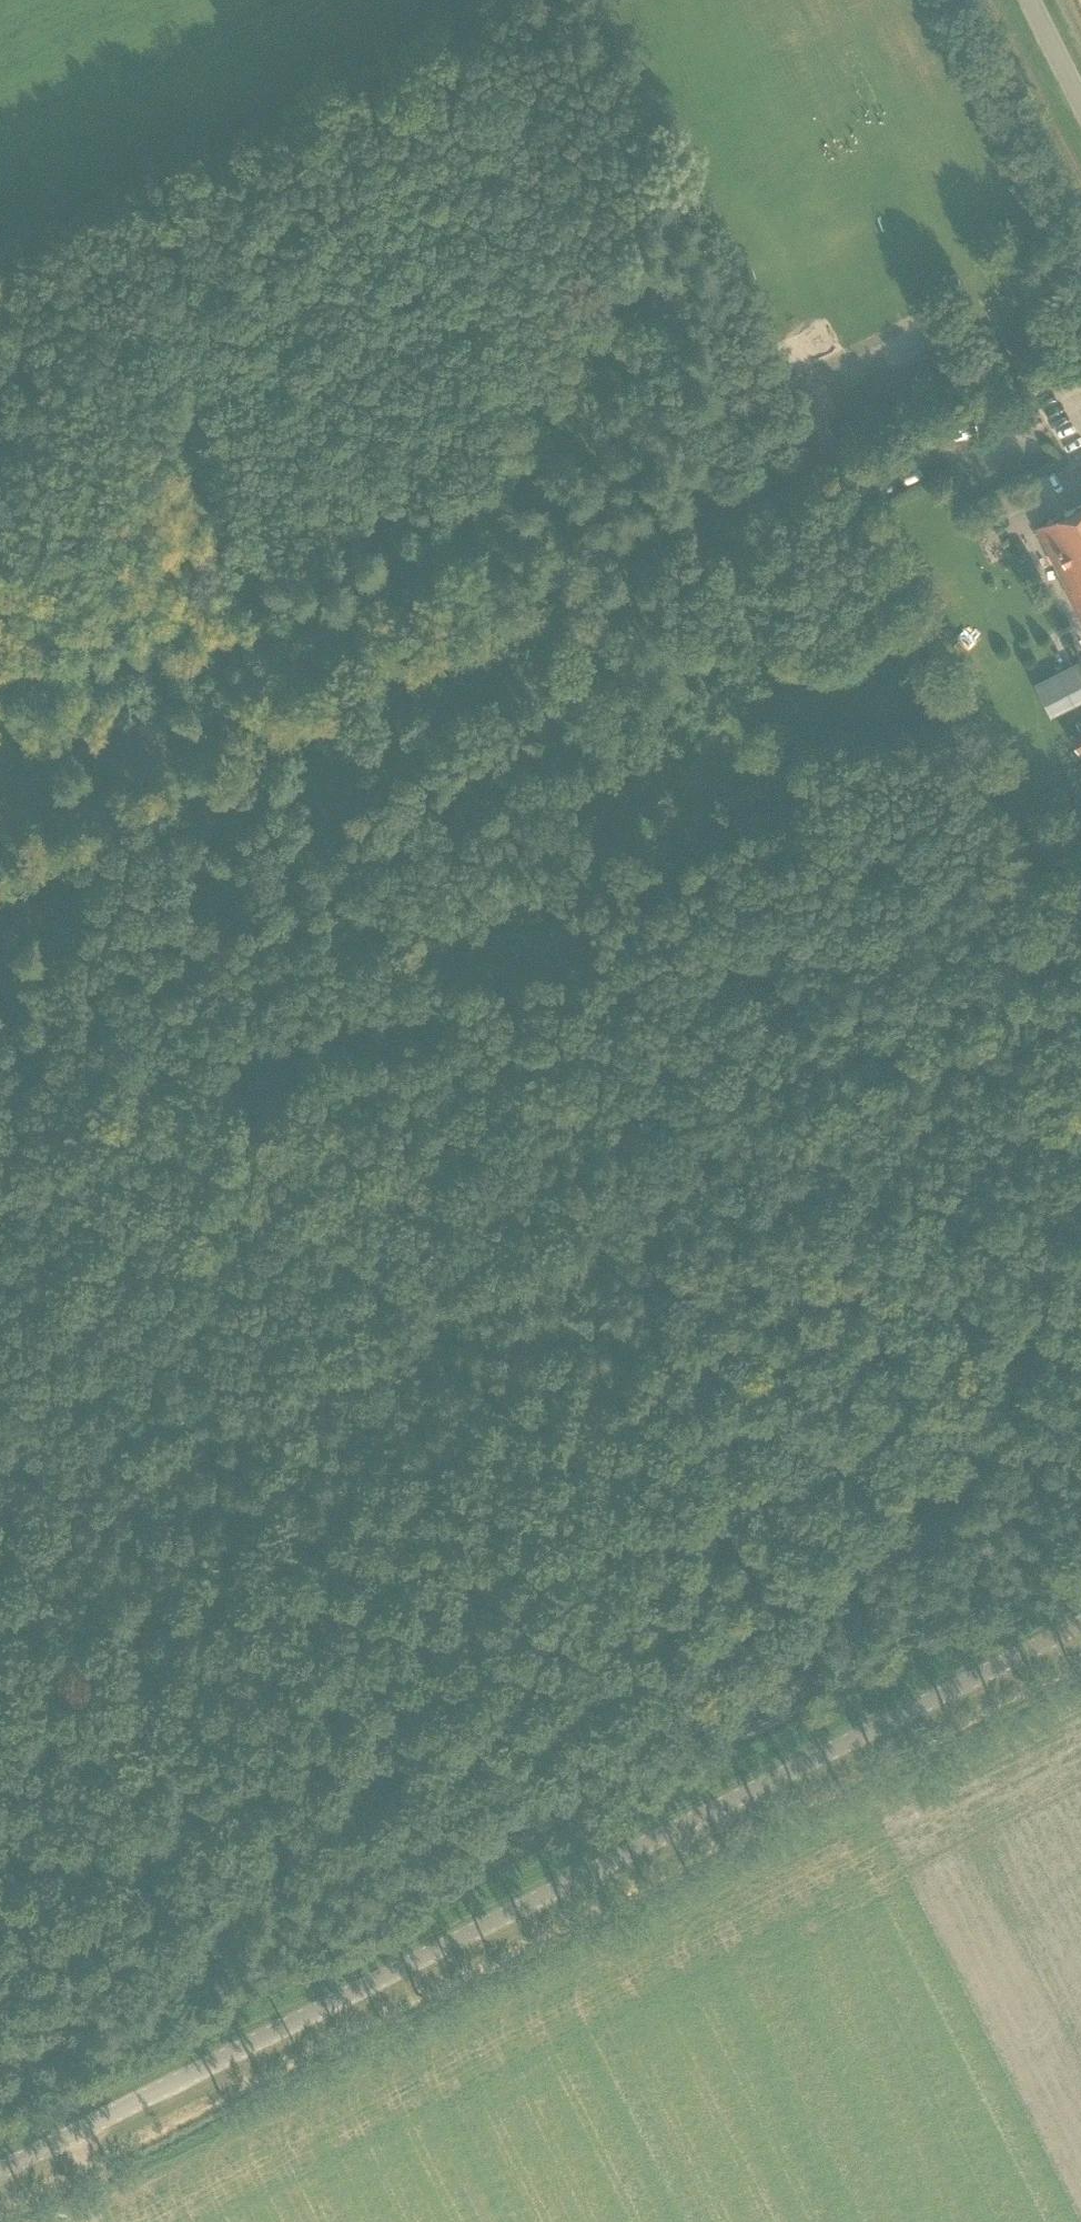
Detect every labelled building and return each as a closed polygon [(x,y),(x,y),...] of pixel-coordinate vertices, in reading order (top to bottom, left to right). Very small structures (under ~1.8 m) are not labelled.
[(824,388),(832,400),(844,392),(836,380),(824,388)] [(1035,529),(1080,619),(1080,505),(1035,529)] [(1045,696),(1052,711),(1080,697),(1080,678),(1045,696)] [(1080,753),(1080,752),(1080,732),(1071,738),(1080,753)]
